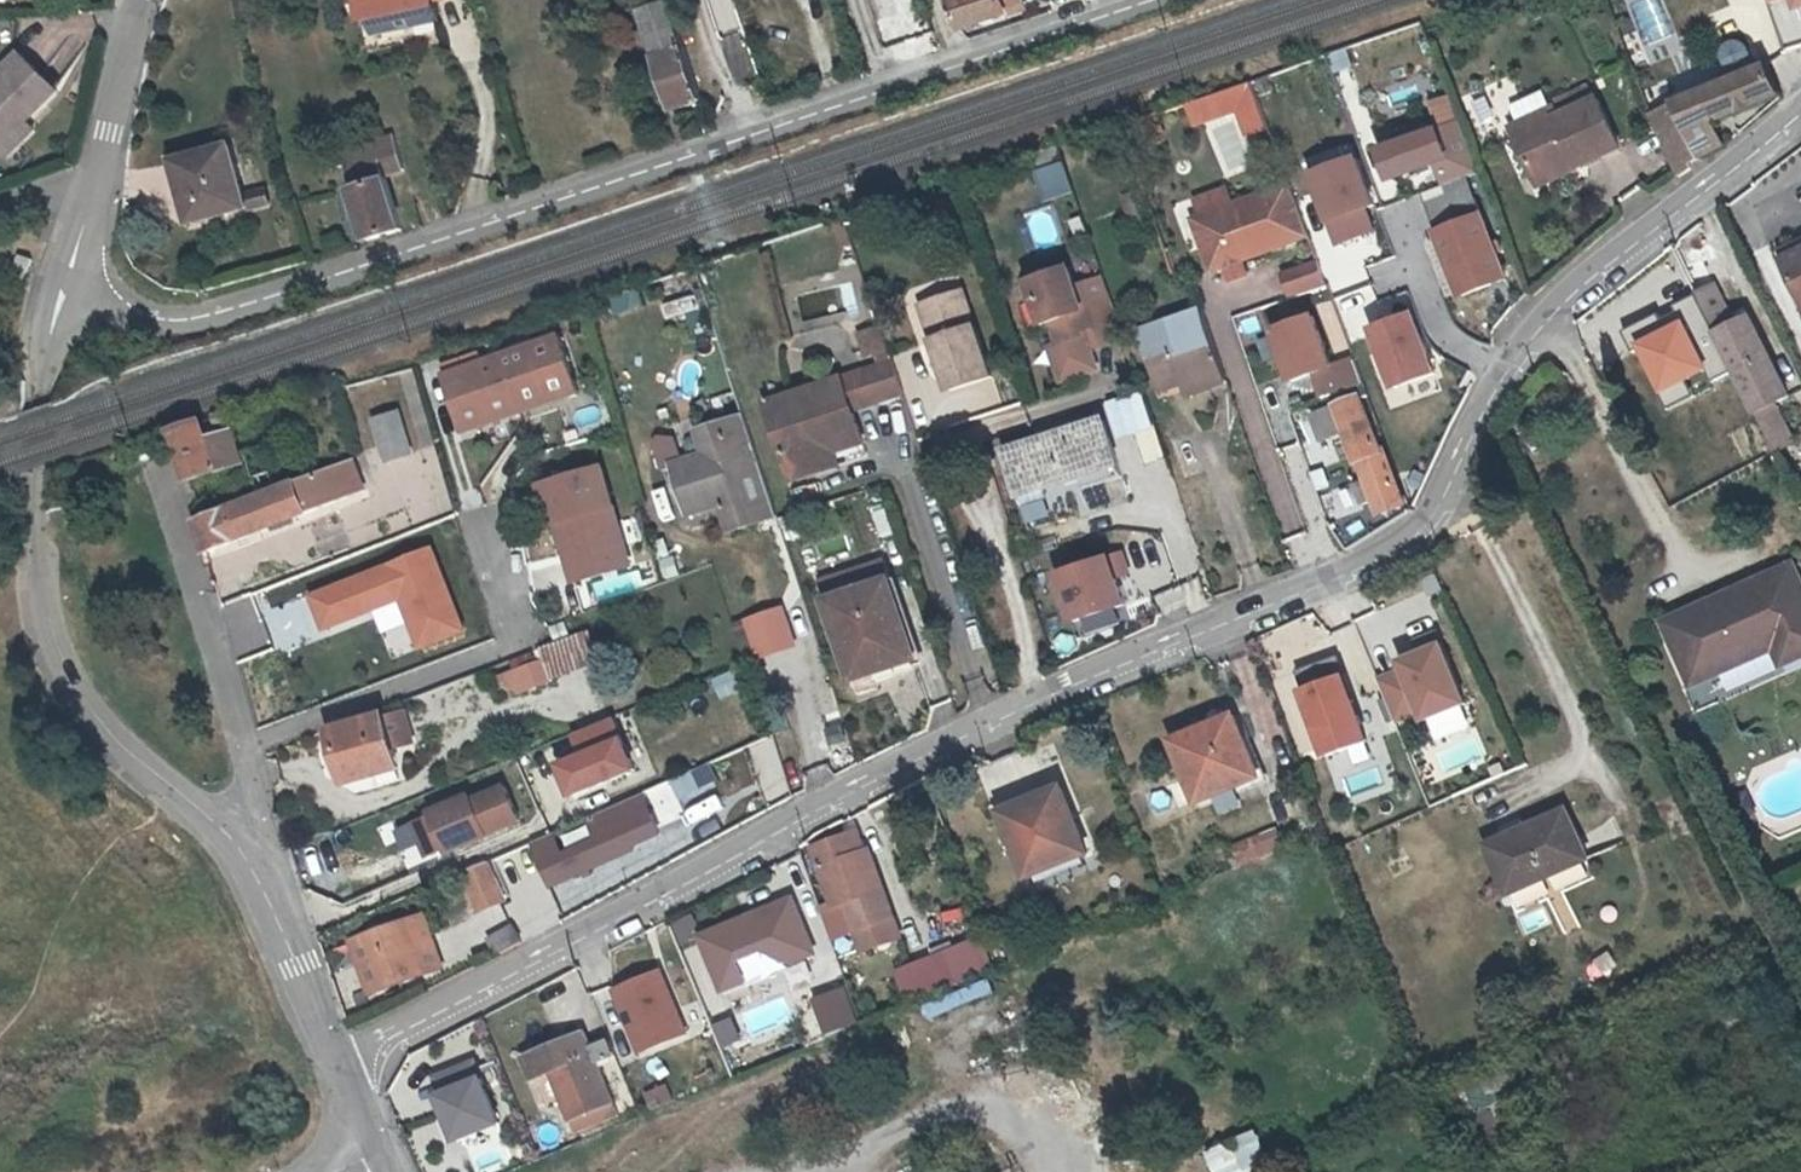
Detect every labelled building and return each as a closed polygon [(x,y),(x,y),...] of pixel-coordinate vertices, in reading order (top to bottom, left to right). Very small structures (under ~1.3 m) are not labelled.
[(371,22),(368,0),(358,0),(363,24),(371,22)] [(371,22),(410,15),(411,21),(438,16),(435,0),(368,0),(371,22)] [(686,48),(670,0),(666,0),(662,1),(664,7),(645,13),(659,57),(686,48)] [(965,29),(1013,13),(1013,11),(1029,5),(1028,0),(955,0),(965,29)] [(1722,58),(1731,82),(1759,71),(1748,46),(1735,41),(1728,44),(1722,58)] [(686,48),(659,57),(657,58),(674,111),(704,101),(686,48)] [(34,119),(66,88),(30,53),(0,82),(0,136),(9,144),(34,119)] [(1724,145),(1714,122),(1779,96),(1768,67),(1759,71),(1731,82),(1650,114),(1679,177),(1689,171),(1692,170),(1691,159),(1724,145)] [(1512,128),(1532,175),(1572,160),(1576,170),(1615,153),(1593,100),(1554,116),(1550,109),(1512,128)] [(44,129),(34,119),(9,144),(17,154),(44,129)] [(1384,145),(1394,190),(1475,172),(1465,126),(1384,145)] [(378,154),(352,162),(359,180),(352,182),(356,192),(340,196),(350,229),(365,225),(370,241),(402,230),(385,175),(403,171),(393,134),(374,140),(378,154)] [(183,158),(194,197),(185,200),(191,224),(248,207),(231,145),(183,158)] [(1341,248),(1390,229),(1361,156),(1312,176),(1341,248)] [(1572,160),(1532,175),(1538,187),(1576,170),(1572,160)] [(1046,202),(1077,191),(1066,162),(1035,173),(1046,202)] [(1439,209),(1478,196),(1471,177),(1432,191),(1439,209)] [(1291,181),(1195,218),(1215,268),(1311,232),(1291,181)] [(272,199),(268,185),(249,191),(253,205),(272,199)] [(1478,196),(1439,209),(1449,237),(1435,242),(1449,283),(1458,281),(1464,296),(1508,279),(1499,256),(1509,253),(1502,234),(1493,238),(1478,196)] [(1031,233),(1051,232),(1050,212),(1030,214),(1031,233)] [(365,225),(350,229),(355,246),(370,241),(365,225)] [(1783,255),(1800,292),(1800,247),(1783,255)] [(1295,293),(1329,281),(1320,257),(1286,270),(1295,293)] [(1093,334),(1091,330),(1103,326),(1089,285),(1083,286),(1077,267),(1055,274),(1042,268),(1029,293),(1042,299),(1047,303),(1055,323),(1059,322),(1066,343),(1093,334)] [(1735,312),(1717,276),(1696,285),(1767,439),(1785,430),(1768,394),(1785,387),(1746,307),(1735,312)] [(1377,302),(1384,323),(1374,326),(1398,395),(1444,380),(1412,289),(1377,302)] [(971,290),(934,304),(946,340),(941,342),(958,394),(1001,378),(971,290)] [(1047,303),(1042,299),(1050,325),(1055,323),(1047,303)] [(1178,365),(1186,386),(1190,396),(1232,381),(1208,311),(1144,332),(1157,372),(1159,371),(1178,365)] [(878,346),(881,355),(893,352),(882,321),(860,329),(867,350),(878,346)] [(559,330),(501,349),(522,406),(578,387),(559,330)] [(1093,334),(1066,343),(1057,346),(1069,380),(1094,372),(1087,351),(1097,347),(1093,334)] [(1087,351),(1094,372),(1105,368),(1097,347),(1087,351)] [(522,406),(501,349),(443,368),(462,426),(522,406)] [(895,358),(865,368),(877,403),(907,393),(895,358)] [(1354,401),(1362,398),(1372,394),(1359,359),(1342,365),(1354,401)] [(1178,365),(1159,371),(1166,392),(1186,386),(1178,365)] [(846,376),(857,410),(877,403),(865,368),(846,376)] [(801,391),(827,468),(839,464),(833,446),(831,437),(863,425),(857,410),(846,376),(801,391)] [(827,468),(801,391),(767,402),(792,482),(827,468)] [(1362,398),(1354,401),(1316,415),(1325,443),(1347,435),(1360,470),(1364,469),(1370,481),(1356,488),(1362,507),(1378,501),(1383,515),(1406,505),(1386,445),(1379,447),(1362,398)] [(218,427),(231,422),(226,408),(213,412),(218,427)] [(689,455),(704,505),(714,501),(724,529),(749,520),(731,461),(758,452),(743,408),(692,426),(701,450),(689,455)] [(412,457),(398,417),(375,424),(389,465),(412,457)] [(1107,421),(1010,455),(1037,532),(1085,515),(1077,495),(1127,477),(1107,421)] [(866,436),(863,425),(831,437),(833,446),(866,436)] [(208,443),(202,426),(176,433),(192,483),(243,466),(233,435),(208,443)] [(1169,459),(1159,429),(1140,436),(1150,465),(1169,459)] [(265,449),(248,454),(260,491),(277,484),(265,449)] [(777,511),(758,452),(731,461),(749,520),(777,511)] [(704,505),(689,455),(665,463),(680,513),(704,505)] [(364,492),(354,463),(199,525),(208,555),(364,492)] [(562,509),(576,553),(566,556),(575,583),(632,561),(625,541),(614,545),(607,521),(620,516),(602,463),(544,484),(552,512),(562,509)] [(205,498),(193,503),(196,514),(209,510),(205,498)] [(328,626),(406,594),(425,642),(468,624),(438,550),(436,545),(315,595),(328,626)] [(1118,552),(1060,571),(1077,621),(1134,602),(1118,552)] [(862,573),(890,657),(917,648),(887,563),(862,573)] [(1800,662),(1800,583),(1794,569),(1665,627),(1694,691),(1776,654),(1783,670),(1800,662)] [(890,657),(862,573),(824,586),(859,682),(889,672),(884,659),(890,657)] [(782,607),(748,619),(762,658),(796,646),(782,607)] [(537,656),(545,679),(591,662),(580,632),(534,648),(537,656)] [(1402,733),(1474,705),(1451,645),(1379,673),(1402,733)] [(890,657),(894,670),(921,661),(917,648),(890,657)] [(537,656),(508,666),(517,689),(545,679),(537,656)] [(884,659),(889,672),(894,670),(890,657),(884,659)] [(1307,691),(1340,798),(1387,783),(1354,676),(1307,691)] [(395,748),(415,743),(407,713),(387,718),(395,748)] [(579,732),(588,754),(565,763),(576,791),(637,767),(616,717),(579,732)] [(1259,780),(1236,717),(1174,741),(1198,804),(1259,780)] [(395,748),(387,718),(332,733),(346,783),(400,768),(395,748)] [(657,809),(706,788),(698,770),(649,791),(657,809)] [(1037,795),(1040,805),(1006,820),(1030,877),(1090,850),(1064,784),(1037,795)] [(468,800),(414,823),(428,856),(447,848),(448,850),(518,821),(505,790),(469,804),(468,800)] [(555,830),(536,838),(555,881),(636,845),(635,841),(661,830),(643,791),(593,813),(603,836),(565,853),(555,830)] [(1585,865),(1568,816),(1495,844),(1513,891),(1585,865)] [(1231,845),(1240,869),(1287,850),(1278,827),(1231,845)] [(866,831),(847,838),(855,856),(872,849),(866,831)] [(840,909),(831,912),(837,934),(858,926),(859,928),(896,915),(872,849),(855,856),(847,838),(819,848),(840,909)] [(532,845),(495,860),(525,936),(564,920),(559,907),(593,893),(587,878),(551,892),(532,845)] [(477,912),(503,900),(486,860),(461,872),(477,912)] [(797,896),(707,933),(729,986),(749,978),(740,956),(770,944),(798,958),(819,949),(797,896)] [(354,938),(373,992),(442,968),(424,914),(354,938)] [(896,915),(859,928),(866,948),(903,935),(896,915)] [(515,925),(492,937),(499,952),(523,940),(515,925)] [(989,972),(976,941),(898,972),(911,1004),(989,972)] [(662,969),(617,988),(643,1049),(688,1031),(662,969)] [(861,1019),(850,987),(819,997),(829,1030),(861,1019)] [(734,1016),(717,1024),(726,1046),(743,1039),(734,1016)] [(561,1069),(573,1097),(567,1100),(574,1119),(618,1102),(603,1067),(620,1060),(613,1040),(596,1048),(591,1033),(531,1057),(539,1078),(561,1069)] [(480,1056),(433,1074),(460,1141),(507,1123),(480,1056)] [(618,1102),(574,1119),(579,1131),(623,1114),(618,1102)] [(1216,1171),(1278,1171),(1258,1130),(1207,1154),(1216,1171)]
